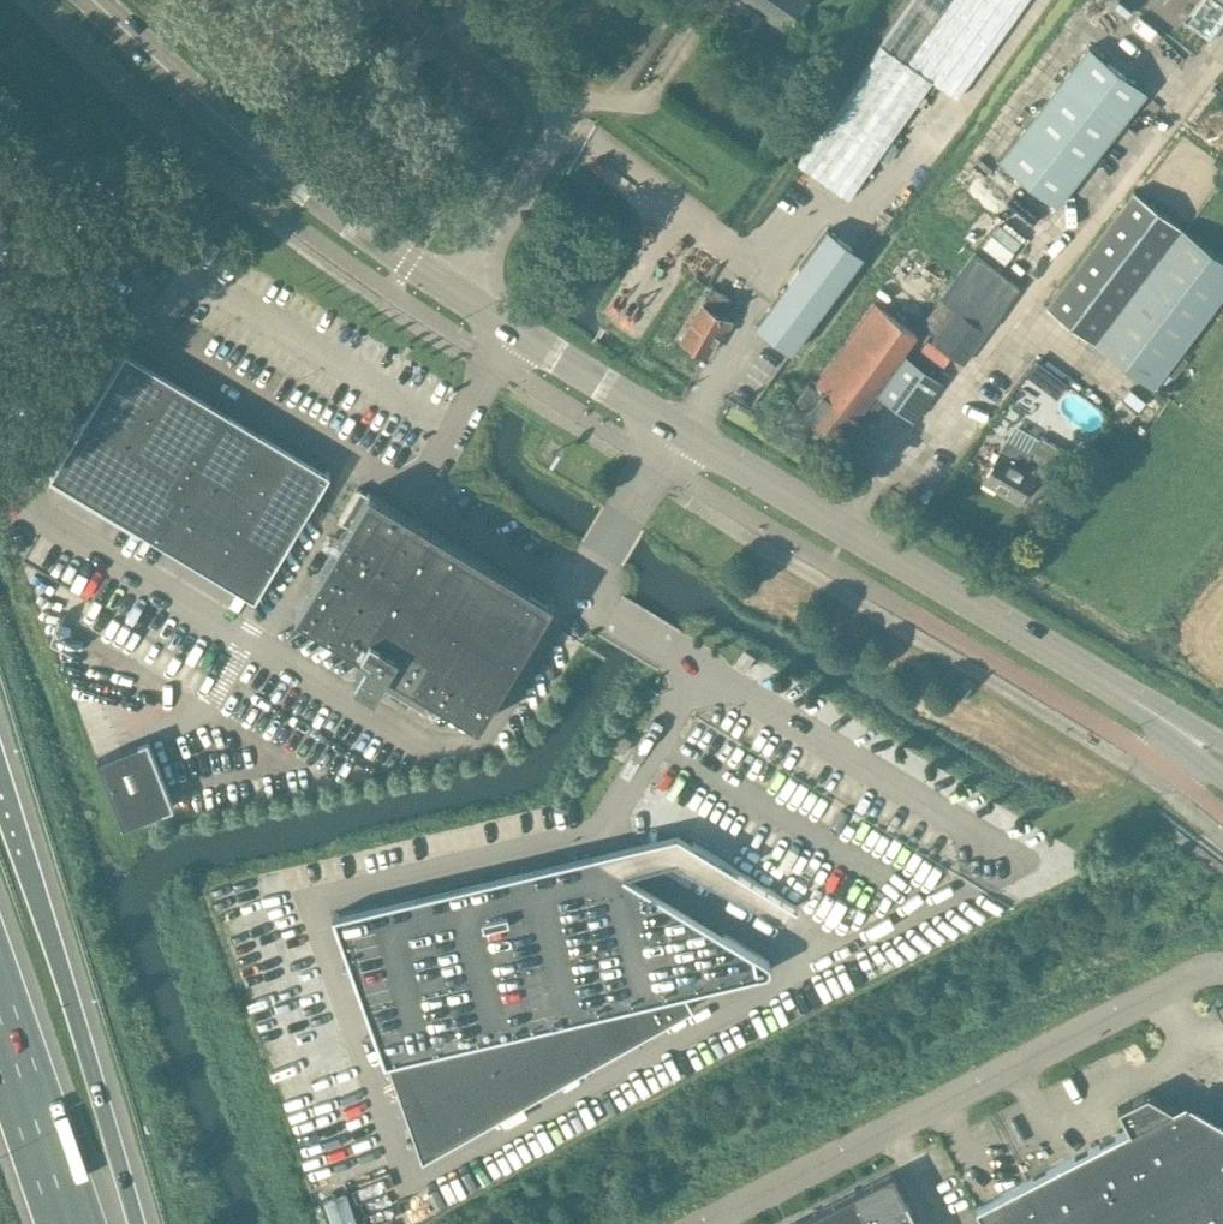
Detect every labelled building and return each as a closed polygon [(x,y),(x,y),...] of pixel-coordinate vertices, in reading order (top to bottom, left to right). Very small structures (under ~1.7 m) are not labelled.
[(785,26),(802,0),(746,0),(785,26)] [(796,162),(848,197),(932,78),(957,97),(1026,0),(911,0),(881,42),(796,162)] [(1188,21),(1211,39),(1222,23),(1222,5),(1216,0),(1204,0),(1188,21)] [(1088,44),(999,157),(1057,204),(1146,90),(1088,44)] [(1134,190),(1048,305),(1154,385),(1222,292),(1222,256),(1134,190)] [(756,325),(791,351),(863,254),(828,228),(756,325)] [(94,248),(88,258),(102,267),(108,256),(94,248)] [(973,251),(940,296),(987,331),(1021,286),(973,251)] [(732,297),(712,285),(681,337),(707,352),(720,331),(724,333),(732,320),(722,314),(732,297)] [(937,380),(902,356),(919,332),(875,300),(813,384),(808,381),(797,398),(811,408),(806,415),(840,440),(857,417),(866,424),(885,400),(911,418),(937,380)] [(933,339),(964,361),(985,331),(955,309),(933,339)] [(255,597),(330,472),(126,349),(49,476),(137,529),(138,527),(255,597)] [(1036,357),(1025,372),(1037,381),(1047,366),(1036,357)] [(1040,437),(1014,423),(1005,438),(998,451),(982,479),(1011,496),(1019,501),(1022,496),(1041,464),(1053,471),(1065,449),(1041,435),(1040,437)] [(348,525),(295,612),(367,655),(355,676),(375,687),(378,682),(435,717),(443,704),(444,701),(445,701),(479,721),(553,598),(369,488),(366,493),(360,489),(341,521),(347,524),(348,525)] [(745,669),(754,655),(755,654),(745,648),(744,649),(736,663),(745,669)] [(97,758),(123,824),(174,805),(148,738),(97,758)] [(685,990),(765,971),(767,970),(768,969),(769,967),(770,966),(770,965),(770,964),(770,963),(770,961),(769,960),(768,959),(767,959),(767,958),(724,932),(723,932),(721,932),(704,937),(700,922),(699,917),(694,918),(676,922),(672,905),(671,900),(666,901),(649,905),(644,887),(644,884),(624,872),(622,871),(593,853),(591,852),(332,913),(385,1061),(388,1060),(422,1157),(693,1004),(685,990)] [(1009,1189),(976,1206),(985,1223),(1222,1223),(1222,1121),(1209,1127),(1147,1090),(1118,1106),(1129,1128),(1009,1189)] [(893,1170),(891,1171),(891,1172),(873,1181),(873,1180),(871,1181),(872,1182),(854,1191),(854,1190),(853,1191),(870,1223),(874,1223),(910,1206),(900,1185),(900,1184),(893,1170)] [(853,1191),(852,1191),(852,1192),(835,1201),(834,1200),(833,1201),(833,1202),(815,1211),(815,1210),(814,1210),(821,1223),(870,1223),(853,1191)] [(909,1207),(910,1206),(874,1223),(917,1223),(909,1207)] [(814,1210),(813,1211),(814,1211),(796,1220),(794,1221),(789,1223),(821,1223),(814,1210)]
